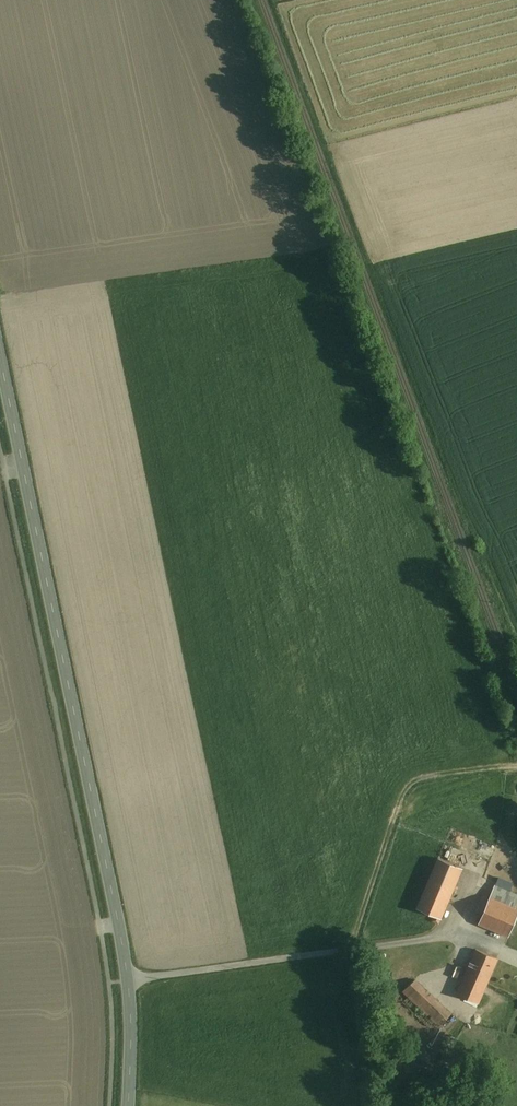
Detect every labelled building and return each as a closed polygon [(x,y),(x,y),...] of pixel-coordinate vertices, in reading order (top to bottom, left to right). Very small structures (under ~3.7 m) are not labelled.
[(439,858),(418,908),(440,918),(462,868),(439,858)] [(516,915),(516,907),(516,904),(516,895),(495,885),(478,923),(508,936),(516,915)] [(497,958),(476,949),(457,994),(478,1002),(497,958)] [(450,1015),(414,979),(403,990),(439,1026),(450,1015)] [(516,985),(508,1006),(516,1009),(516,986),(516,985)]
